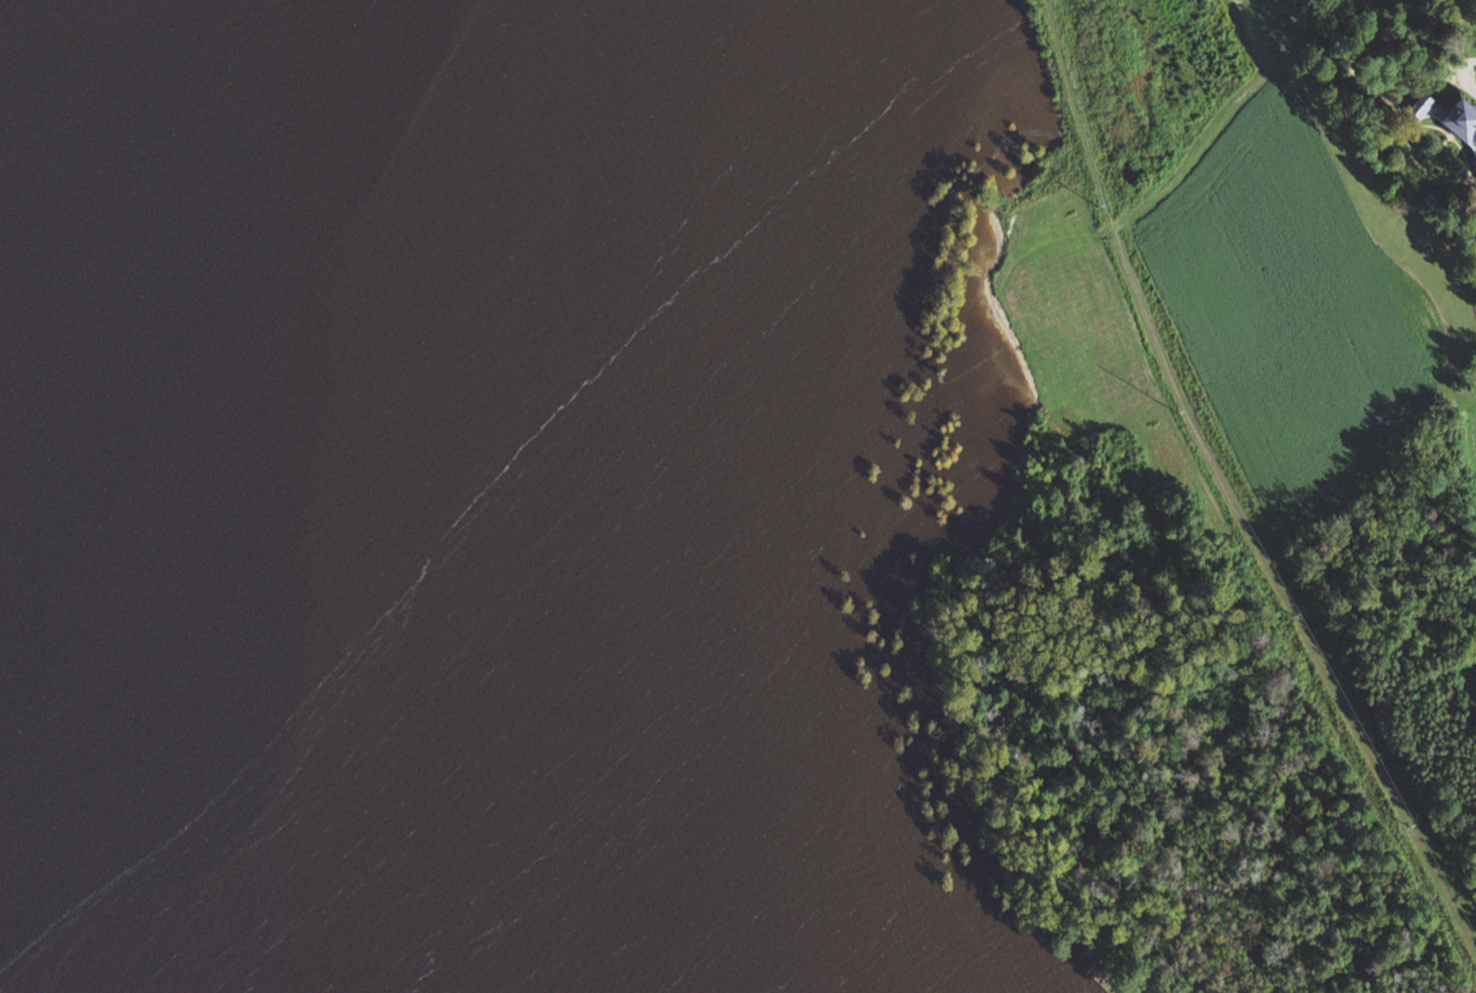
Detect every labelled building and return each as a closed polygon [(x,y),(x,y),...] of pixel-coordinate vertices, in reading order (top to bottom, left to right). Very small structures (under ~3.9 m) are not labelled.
[(1467,98),(1454,115),(1426,94),(1417,106),(1475,150),(1475,104),(1467,98)]
